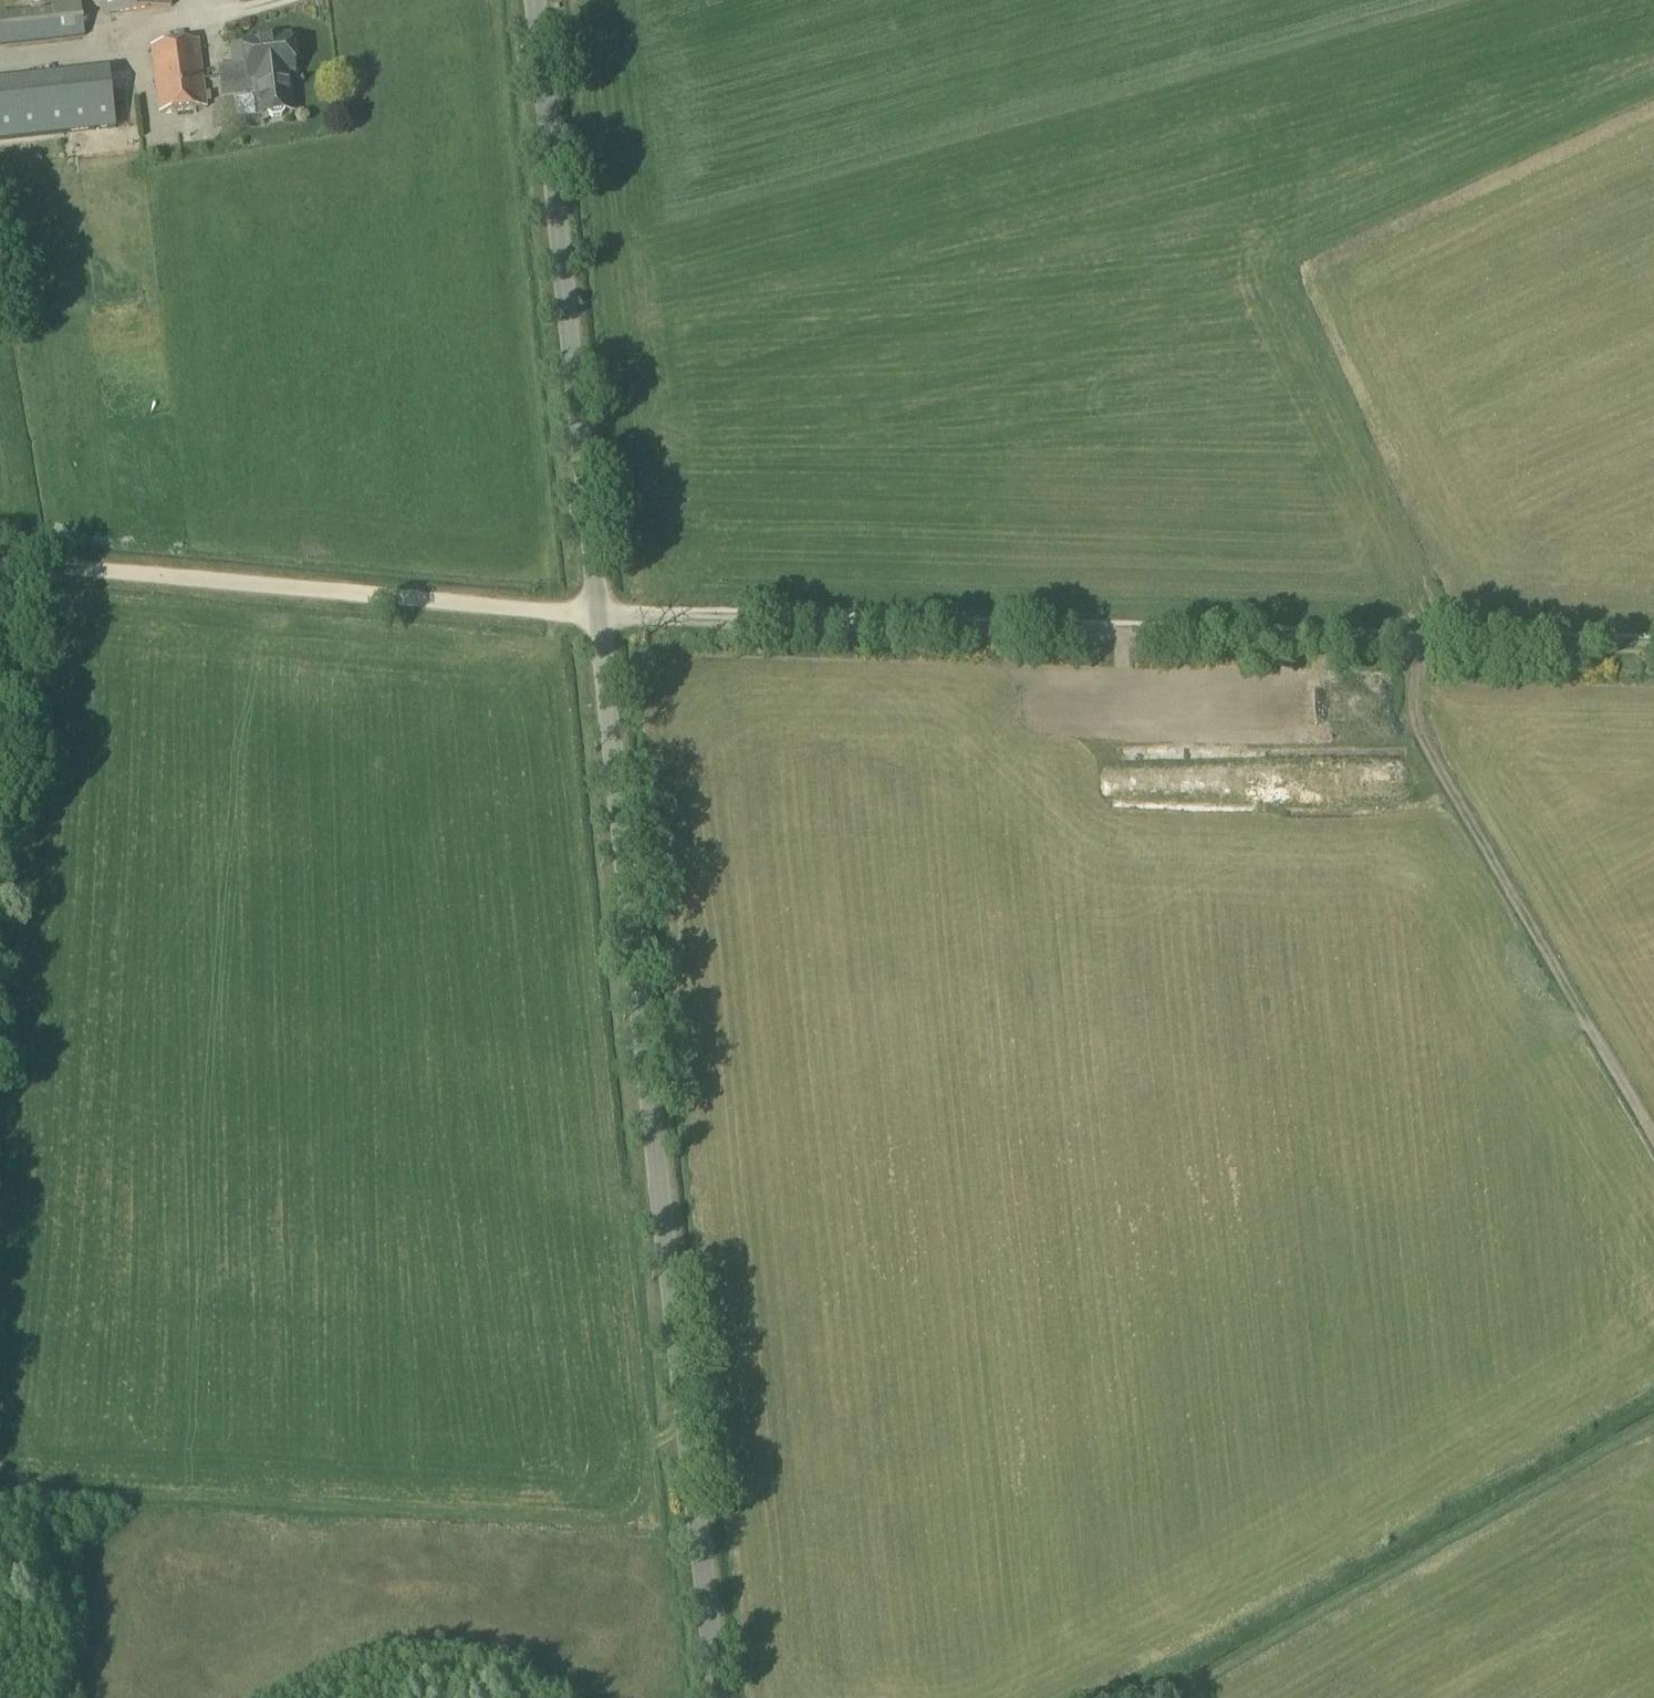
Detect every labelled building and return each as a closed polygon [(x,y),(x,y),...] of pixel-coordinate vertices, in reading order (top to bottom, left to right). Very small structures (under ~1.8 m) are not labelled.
[(57,2),(51,3),(51,8),(0,14),(0,46),(61,39),(83,37),(79,0),(77,0),(57,2)] [(103,16),(170,7),(169,0),(101,0),(103,16)] [(289,42),(289,38),(244,43),(247,65),(218,69),(222,100),(256,95),(259,117),(267,115),(271,119),(281,118),(284,113),(292,112),(286,67),(292,67),(291,59),(295,54),(293,45),(289,42)] [(206,109),(203,86),(197,42),(151,49),(160,115),(206,109)] [(109,72),(85,74),(60,77),(66,134),(116,129),(112,94),(109,72)]
